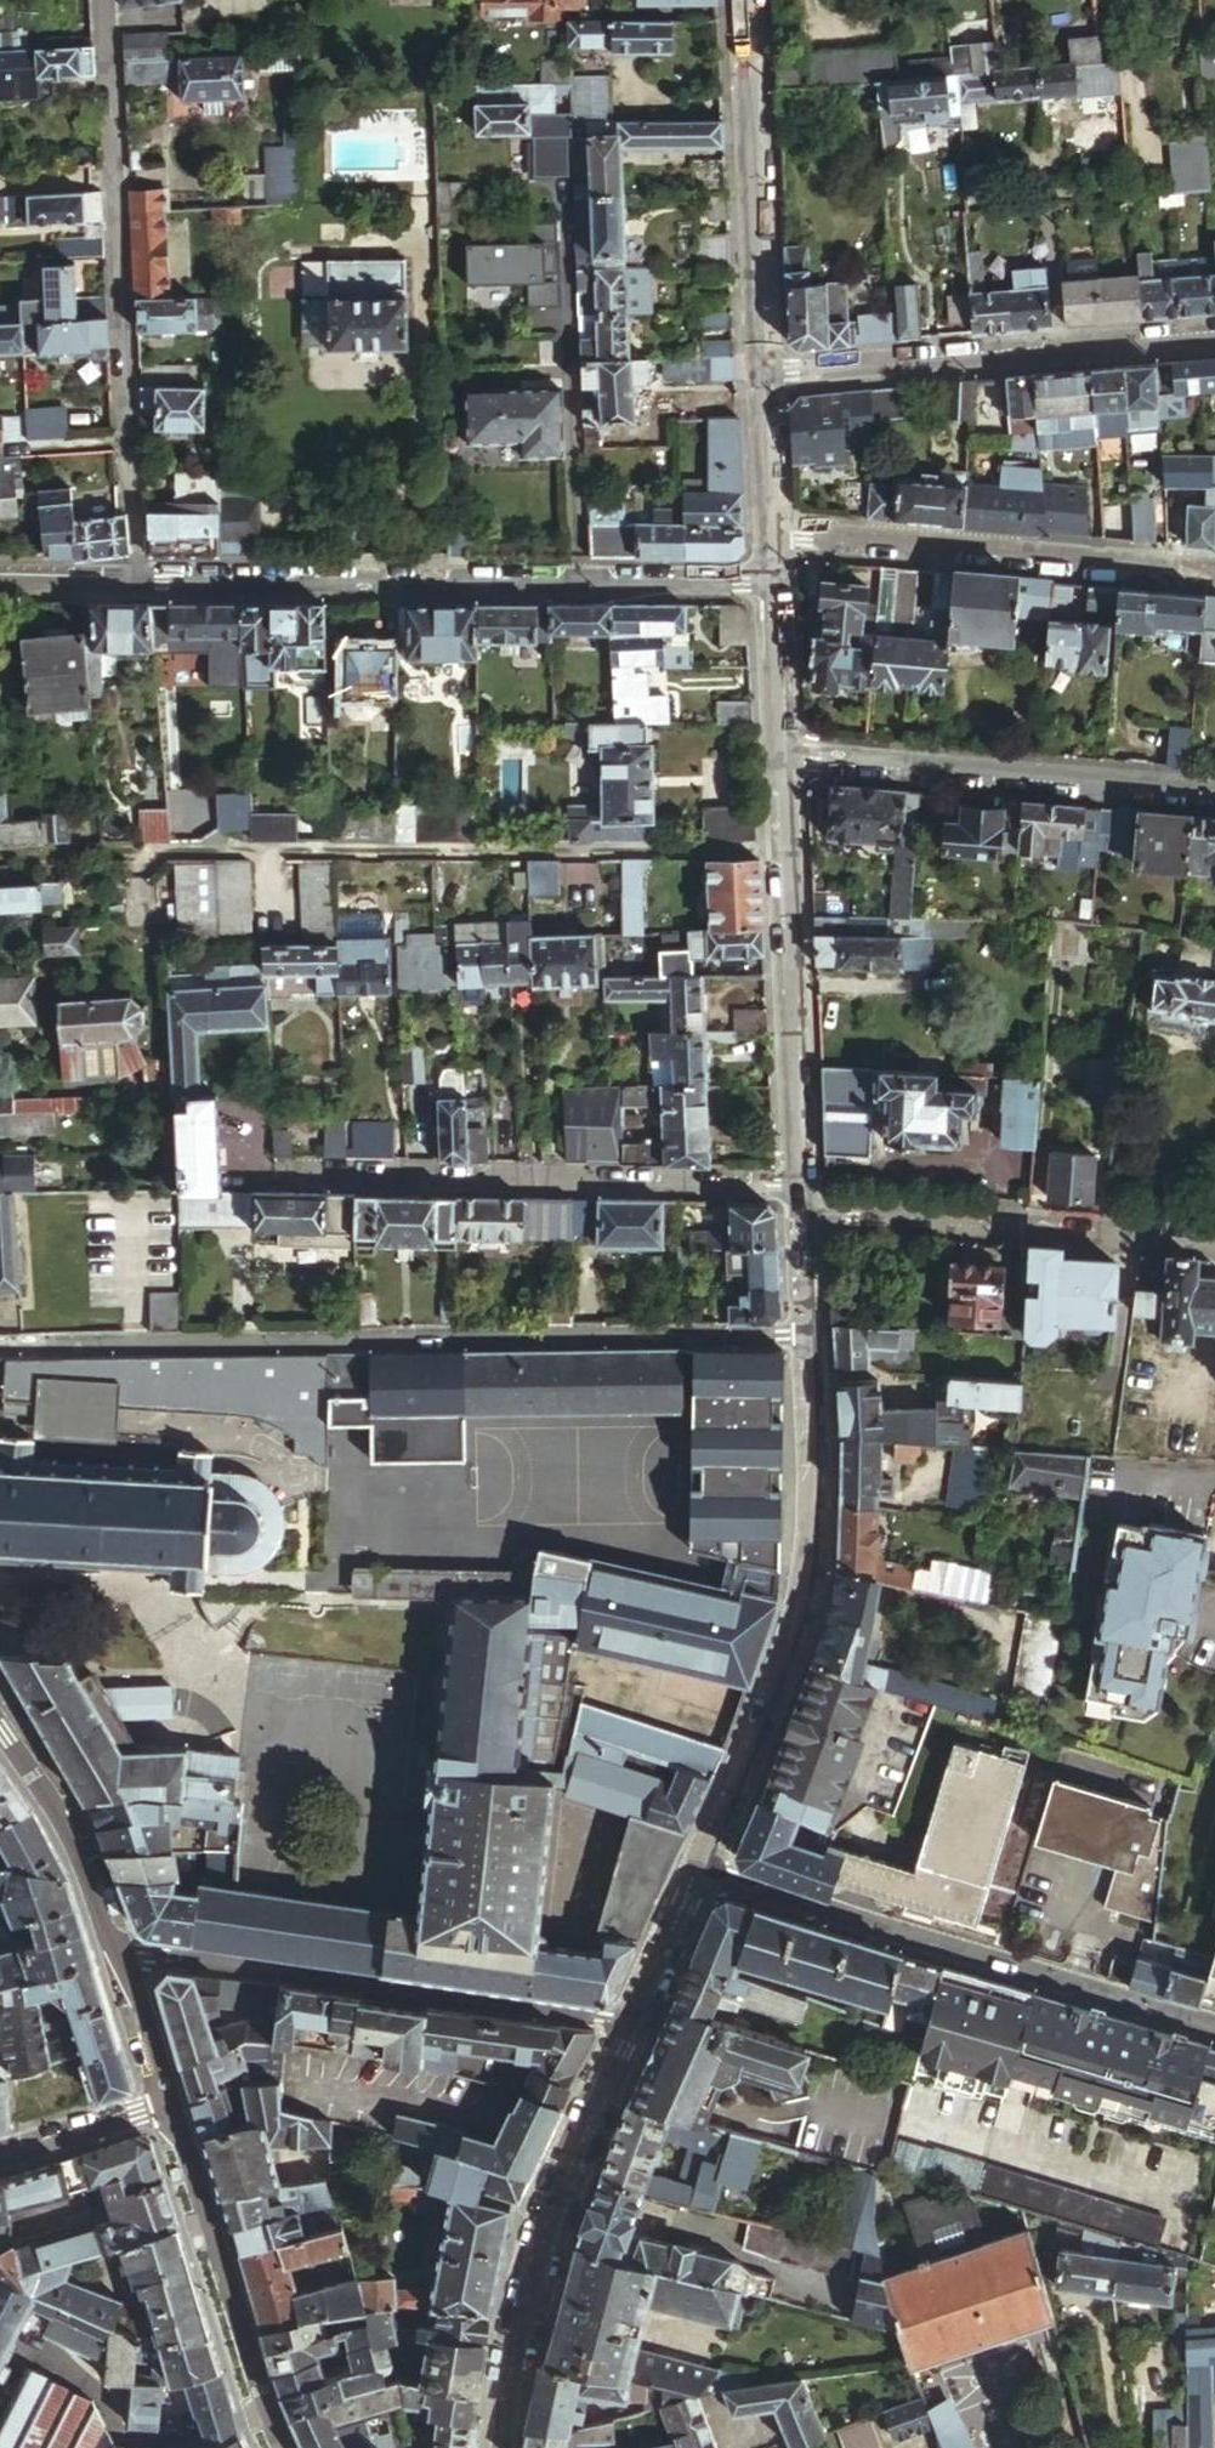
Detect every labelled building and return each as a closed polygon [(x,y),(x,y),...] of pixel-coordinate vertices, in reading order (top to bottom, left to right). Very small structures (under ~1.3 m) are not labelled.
[(567,0),(485,0),(485,9),(521,8),(521,17),(559,17),(559,6),(567,6),(567,0)] [(570,42),(617,41),(617,48),(672,46),(672,18),(672,17),(570,19),(570,42)] [(1203,19),(1206,48),(1214,47),(1214,18),(1203,19)] [(124,47),(124,59),(144,57),(171,55),(169,29),(123,32),(124,47)] [(1099,38),(1074,40),(1076,64),(1102,62),(1099,38)] [(973,73),(999,71),(995,41),(969,43),(973,73)] [(0,49),(0,93),(1,93),(0,77),(93,71),(92,43),(0,49)] [(866,82),(898,79),(895,60),(893,46),(808,52),(811,87),(866,82)] [(1206,48),(1198,49),(1201,75),(1202,75),(1214,74),(1214,47),(1206,48)] [(246,91),(243,50),(181,54),(182,71),(183,95),(207,94),(218,93),(246,91)] [(181,54),(171,55),(144,57),(145,73),(182,71),(181,54)] [(145,73),(144,57),(124,59),(126,80),(146,79),(145,73)] [(943,75),(950,75),(950,69),(949,57),(934,58),(935,76),(943,75)] [(935,76),(934,58),(916,59),(917,78),(935,76)] [(543,59),(544,81),(555,81),(571,81),(571,75),(570,59),(543,59)] [(895,60),(898,79),(917,78),(916,59),(895,60)] [(1078,91),(1076,64),(1039,67),(1041,95),(1078,91)] [(968,102),(1041,95),(1039,67),(999,71),(973,73),(957,74),(950,75),(943,75),(950,113),(951,120),(953,128),(969,127),(968,102)] [(573,120),(612,119),(611,73),(571,75),(571,81),(573,110),(573,120)] [(939,114),(950,113),(943,75),(935,76),(917,78),(898,79),(866,82),(873,145),(889,144),(885,111),(915,108),(916,118),(921,122),(935,121),(939,116),(939,114)] [(555,81),(544,81),(480,81),(478,81),(479,129),(529,129),(535,129),(535,134),(535,173),(573,173),(573,120),(573,110),(556,110),(555,81)] [(218,93),(207,94),(207,107),(219,106),(218,93)] [(298,123),(298,100),(285,100),(286,123),(298,123)] [(939,116),(935,121),(951,120),(950,113),(939,114),(939,116)] [(723,118),(619,119),(620,143),(628,145),(658,144),(724,144),(723,130),(723,118)] [(573,173),(575,196),(622,195),(620,143),(619,119),(612,119),(573,120),(573,173)] [(298,141),(298,123),(286,123),(286,141),(298,141)] [(299,166),(298,141),(286,141),(287,167),(299,166)] [(1090,176),(1089,154),(1077,155),(1077,176),(1090,176)] [(693,192),(703,192),(727,191),(725,157),(692,159),(692,162),(693,192)] [(1211,188),(1208,157),(1174,159),(1176,191),(1183,190),(1211,188)] [(131,176),(133,210),(163,208),(177,207),(176,184),(165,184),(164,174),(131,176)] [(464,216),(463,179),(440,180),(440,217),(464,216)] [(0,194),(0,220),(6,220),(7,222),(101,218),(100,189),(0,194)] [(1183,190),(1176,191),(1172,191),(1172,201),(1184,200),(1183,190)] [(727,191),(703,192),(704,208),(714,216),(728,216),(727,191)] [(575,218),(577,268),(624,266),(622,195),(575,196),(575,218)] [(133,210),(137,297),(168,296),(163,208),(133,210)] [(730,264),(728,230),(694,231),(695,265),(730,264)] [(58,256),(104,254),(102,233),(57,235),(58,256)] [(527,278),(558,277),(557,238),(468,240),(469,279),(527,278)] [(854,343),(853,326),(847,327),(847,319),(838,320),(836,295),(829,296),(828,283),(812,285),(807,247),(785,250),(789,339),(798,347),(854,343)] [(970,291),(972,320),(973,332),(1012,328),(1009,290),(1013,290),(1012,280),(1003,281),(1004,290),(987,291),(983,250),(967,251),(970,291)] [(1143,317),(1181,313),(1178,277),(1153,280),(1151,263),(1150,252),(1138,253),(1139,265),(1140,276),(1141,281),(1139,281),(1143,317)] [(423,344),(422,256),(327,256),(327,294),(302,295),(302,341),(327,341),(328,346),(423,344)] [(1214,309),(1214,257),(1202,258),(1203,275),(1178,277),(1181,313),(1214,309)] [(1177,260),(1151,263),(1153,280),(1178,277),(1178,272),(1177,260)] [(45,319),(63,318),(107,316),(106,292),(75,294),(74,262),(42,263),(44,301),(19,302),(20,305),(0,306),(0,321),(22,320),(45,319)] [(1065,324),(1101,320),(1098,280),(1096,262),(1066,265),(1067,282),(1062,283),(1065,324)] [(579,314),(626,312),(650,312),(648,266),(624,266),(577,268),(578,288),(596,288),(596,303),(579,304),(579,314)] [(1012,280),(1013,290),(1009,290),(1012,328),(1050,325),(1045,266),(1011,270),(1012,280)] [(1101,320),(1143,317),(1139,281),(1141,281),(1140,276),(1098,280),(1101,320)] [(558,277),(527,278),(528,302),(559,301),(558,277)] [(896,339),(920,337),(913,282),(889,284),(892,309),(896,339)] [(972,320),(970,291),(949,293),(952,322),(972,320)] [(137,297),(138,328),(196,326),(195,295),(168,296),(137,297)] [(896,339),(892,309),(857,312),(860,342),(896,339)] [(733,326),(732,310),(700,310),(701,327),(733,326)] [(580,330),(581,358),(628,357),(626,312),(579,314),(580,330)] [(63,318),(45,319),(22,320),(23,349),(23,350),(38,350),(38,351),(92,349),(92,343),(108,342),(107,316),(63,318)] [(22,320),(0,321),(0,350),(23,349),(22,320)] [(702,339),(703,355),(734,355),(733,338),(702,339)] [(92,349),(92,355),(109,354),(108,342),(92,343),(92,349)] [(735,376),(734,355),(703,355),(661,356),(663,377),(735,376)] [(583,406),(584,445),(597,445),(596,421),(632,419),(630,380),(642,379),(647,375),(647,357),(628,357),(581,358),(581,362),(582,384),(599,383),(600,406),(583,406)] [(1154,362),(1156,379),(1157,392),(1161,392),(1172,391),(1212,387),(1214,387),(1214,357),(1154,362)] [(1157,392),(1156,379),(1154,362),(1122,365),(1126,422),(1148,420),(1148,422),(1159,421),(1157,404),(1157,392)] [(140,365),(141,385),(220,385),(220,377),(212,377),(212,364),(140,365)] [(1095,423),(1126,422),(1122,365),(1090,368),(1095,423)] [(1095,423),(1090,368),(1029,374),(1034,428),(1095,423)] [(1037,449),(1034,428),(1029,374),(1005,376),(1007,396),(1000,397),(1002,412),(1009,411),(1010,413),(1008,413),(1011,447),(1037,449)] [(969,417),(971,379),(949,381),(947,415),(969,417)] [(599,383),(582,384),(583,406),(600,406),(599,383)] [(141,385),(142,403),(156,402),(156,425),(174,425),(174,432),(188,433),(188,425),(206,425),(206,391),(211,391),(211,394),(219,394),(220,385),(141,385)] [(790,404),(792,462),(815,460),(816,464),(847,461),(845,435),(876,432),(874,418),(907,416),(904,385),(872,388),(798,395),(790,404)] [(563,451),(561,387),(467,388),(468,440),(523,439),(523,452),(563,451)] [(219,426),(219,394),(211,394),(211,391),(206,391),(206,425),(219,426)] [(1157,392),(1157,404),(1170,403),(1173,400),(1172,391),(1161,392),(1157,392)] [(63,411),(26,414),(27,439),(65,436),(63,411)] [(26,414),(0,416),(2,441),(27,439),(26,414)] [(682,492),(682,506),(741,505),(740,485),(738,440),(737,416),(706,417),(705,491),(690,492),(682,492)] [(219,453),(219,436),(211,436),(211,454),(219,453)] [(1214,453),(1214,438),(1207,438),(1207,445),(1213,445),(1213,453),(1214,453)] [(1163,483),(1206,484),(1209,484),(1209,453),(1207,453),(1161,453),(1163,483)] [(16,513),(14,494),(12,476),(20,475),(17,454),(3,455),(0,455),(0,515),(16,513)] [(1045,530),(1043,508),(1038,468),(1027,467),(1027,461),(1011,459),(1010,465),(1002,464),(1001,485),(964,482),(962,523),(1045,530)] [(962,523),(964,482),(965,470),(940,468),(938,480),(933,479),(934,473),(921,472),(921,478),(896,477),(896,484),(872,482),(868,515),(962,523)] [(177,499),(219,499),(219,470),(177,470),(177,499)] [(246,499),(246,470),(219,470),(219,499),(219,554),(252,554),(252,499),(246,499)] [(849,513),(868,515),(870,482),(852,481),(849,513)] [(44,553),(76,553),(77,552),(73,519),(69,484),(37,489),(39,503),(37,504),(38,511),(44,553)] [(1214,547),(1214,484),(1209,484),(1206,484),(1206,504),(1187,503),(1186,544),(1214,547)] [(1147,490),(1130,491),(1133,539),(1150,541),(1147,490)] [(683,521),(682,521),(680,521),(680,518),(674,515),(668,515),(668,505),(653,505),(652,522),(615,522),(614,497),(586,497),(589,555),(683,555),(683,521)] [(150,554),(219,554),(219,499),(177,499),(147,500),(150,554)] [(734,555),(743,547),(742,526),(741,505),(682,506),(682,521),(683,521),(683,555),(734,555)] [(1062,506),(1043,508),(1045,530),(1066,532),(1062,506)] [(76,558),(130,551),(125,513),(116,514),(73,519),(77,552),(76,553),(76,558)] [(470,517),(447,517),(448,555),(472,555),(470,517)] [(894,567),(881,566),(876,617),(875,630),(888,632),(894,567)] [(875,630),(870,684),(897,686),(897,681),(906,682),(910,634),(916,569),(894,567),(888,632),(875,630)] [(933,599),(949,601),(952,572),(936,571),(933,599)] [(1052,581),(952,572),(949,601),(947,629),(1047,639),(1052,581)] [(820,634),(852,632),(862,631),(875,630),(876,617),(864,616),(867,585),(822,581),(820,606),(823,606),(820,634)] [(1071,583),(1052,581),(1047,639),(1044,662),(1077,666),(1077,670),(1105,672),(1109,623),(1070,620),(1071,613),(1068,613),(1071,583)] [(1117,609),(1119,587),(1088,584),(1086,606),(1117,609)] [(1205,595),(1119,587),(1117,609),(1115,631),(1145,634),(1146,627),(1201,631),(1205,595)] [(1201,631),(1201,638),(1199,659),(1214,661),(1214,596),(1205,595),(1201,631)] [(21,630),(29,707),(60,704),(61,710),(68,710),(68,716),(90,714),(89,700),(85,664),(84,649),(82,634),(79,601),(61,601),(53,601),(56,627),(67,626),(67,632),(30,636),(29,629),(21,630)] [(79,601),(82,634),(90,633),(87,601),(79,601)] [(84,649),(151,649),(147,602),(87,601),(90,633),(82,634),(84,649)] [(239,602),(147,602),(151,649),(152,652),(171,652),(170,636),(241,636),(241,602),(239,602)] [(270,602),(241,602),(241,636),(241,648),(261,648),(261,666),(258,666),(259,686),(275,686),(274,666),(269,666),(270,602)] [(322,602),(270,602),(269,666),(274,666),(325,666),(322,602)] [(616,603),(617,627),(617,628),(661,628),(668,628),(683,628),(683,602),(630,603),(616,603)] [(737,602),(718,602),(720,642),(748,640),(747,611),(737,602)] [(476,603),(395,603),(395,639),(404,639),(404,655),(434,656),(434,669),(446,670),(446,656),(475,656),(476,640),(476,603)] [(477,603),(476,603),(476,640),(535,639),(535,636),(549,636),(549,627),(548,603),(477,603)] [(616,603),(548,603),(549,627),(617,627),(616,603)] [(1146,627),(1145,634),(1201,638),(1201,631),(1146,627)] [(617,628),(619,720),(622,720),(645,721),(667,721),(667,705),(631,705),(629,658),(660,656),(661,641),(661,637),(661,628),(617,628)] [(838,687),(839,681),(870,684),(875,630),(862,631),(861,647),(850,646),(852,632),(820,634),(800,635),(802,682),(811,683),(811,684),(838,687)] [(910,634),(906,682),(915,683),(914,687),(942,690),(946,637),(910,634)] [(678,640),(661,641),(660,656),(660,664),(678,664),(678,640)] [(396,696),(396,641),(395,641),(339,641),(339,696),(395,696),(396,696)] [(736,655),(737,665),(749,665),(749,655),(736,655)] [(85,664),(89,700),(99,699),(98,691),(103,691),(100,663),(85,664)] [(718,699),(718,721),(752,721),(751,700),(718,699)] [(619,720),(565,720),(565,733),(587,733),(587,745),(591,745),(591,754),(603,753),(605,816),(648,816),(652,816),(650,740),(646,741),(645,721),(622,720),(619,720)] [(1165,764),(1189,766),(1192,730),(1169,728),(1165,764)] [(919,791),(832,784),(826,834),(874,839),(876,843),(890,844),(893,841),(896,841),(894,861),(913,863),(919,791)] [(11,820),(9,791),(0,791),(0,821),(11,820)] [(997,852),(1017,854),(1021,800),(1001,798),(1001,809),(962,805),(961,823),(944,822),(942,850),(997,855),(997,852)] [(1021,800),(1017,854),(1016,860),(1024,861),(1025,849),(1058,852),(1058,846),(1059,833),(1079,835),(1082,805),(1021,800)] [(142,806),(140,838),(169,838),(165,801),(143,801),(142,806)] [(216,824),(251,825),(251,810),(250,803),(216,803),(216,824)] [(331,804),(332,838),(361,838),(361,819),(347,804),(331,804)] [(706,805),(707,839),(758,839),(758,827),(757,805),(706,805)] [(1079,835),(1098,837),(1101,807),(1082,805),(1079,835)] [(394,808),(394,811),(394,838),(415,838),(416,812),(412,808),(394,808)] [(1137,842),(1135,864),(1184,869),(1192,815),(1120,808),(1117,840),(1137,842)] [(66,810),(41,813),(41,818),(44,839),(58,838),(69,838),(66,810)] [(251,810),(251,825),(252,838),(290,838),(290,810),(251,810)] [(375,819),(375,838),(394,838),(394,811),(380,811),(375,819)] [(1184,869),(1212,872),(1211,884),(1214,884),(1214,817),(1192,815),(1184,869)] [(570,817),(571,839),(584,839),(648,839),(648,816),(605,816),(588,816),(570,817)] [(11,820),(0,821),(0,842),(44,839),(41,818),(11,820)] [(1059,833),(1058,846),(1078,848),(1079,835),(1059,833)] [(220,945),(252,944),(249,857),(238,857),(177,857),(179,913),(219,912),(220,945)] [(336,940),(336,937),(337,926),(334,857),(328,857),(299,857),(301,942),(337,941),(336,940)] [(440,857),(433,857),(435,876),(443,875),(442,868),(441,868),(440,857)] [(527,857),(529,896),(558,894),(557,857),(527,857)] [(622,858),(621,931),(641,930),(642,878),(652,858),(622,858)] [(761,890),(759,859),(708,860),(711,927),(762,925),(761,890)] [(891,891),(910,893),(913,863),(894,861),(891,891)] [(13,881),(11,863),(0,865),(0,882),(13,881)] [(39,903),(39,899),(59,899),(59,880),(57,879),(49,880),(13,881),(0,882),(0,905),(39,903)] [(812,913),(859,914),(859,890),(811,890),(812,913)] [(889,915),(909,915),(910,893),(891,891),(889,915)] [(1011,915),(1027,917),(1029,898),(1013,897),(1011,915)] [(397,942),(399,942),(413,942),(411,911),(397,911),(397,942)] [(179,913),(181,946),(189,946),(204,945),(220,945),(219,912),(179,913)] [(889,915),(859,914),(812,913),(814,964),(819,964),(822,967),(830,967),(833,964),(876,965),(877,966),(899,967),(900,966),(929,967),(930,928),(962,928),(961,916),(909,915),(889,915)] [(460,940),(485,939),(486,987),(510,987),(508,938),(511,938),(511,920),(485,921),(485,923),(459,924),(460,929),(456,929),(456,926),(442,926),(442,941),(448,941),(460,940)] [(508,938),(510,987),(533,986),(531,935),(530,925),(530,920),(511,920),(511,938),(508,938)] [(1051,920),(1048,956),(1067,958),(1070,922),(1051,920)] [(762,925),(711,927),(689,928),(690,949),(707,949),(707,955),(764,953),(762,925)] [(31,954),(77,951),(75,926),(40,928),(41,936),(0,938),(0,956),(31,954)] [(602,932),(531,935),(533,986),(533,989),(597,983),(597,981),(604,980),(604,976),(603,965),(602,932)] [(389,936),(336,937),(336,940),(337,941),(339,992),(391,991),(389,936)] [(1214,940),(1183,936),(1179,967),(1179,972),(1171,971),(1170,975),(1152,972),(1145,1018),(1147,1022),(1192,1029),(1191,1034),(1193,1036),(1200,1037),(1203,1036),(1205,1019),(1214,1021),(1214,940)] [(486,987),(485,939),(460,940),(462,988),(486,987)] [(319,993),(339,992),(337,941),(301,942),(271,943),(263,943),(264,963),(265,993),(274,993),(274,973),(318,971),(319,993)] [(413,942),(399,942),(400,987),(448,985),(448,941),(442,941),(440,941),(413,942)] [(8,1056),(7,1040),(20,1040),(26,1034),(26,1020),(33,1019),(33,1018),(31,954),(0,956),(0,1056),(8,1056)] [(229,1023),(266,1023),(265,993),(264,963),(204,967),(205,987),(206,1023),(209,1023),(229,1023)] [(611,965),(611,976),(670,975),(670,964),(611,965)] [(274,973),(274,993),(319,993),(318,971),(274,973)] [(604,976),(604,980),(605,998),(671,997),(672,1032),(703,1031),(701,975),(670,975),(611,976),(604,976)] [(168,987),(171,1058),(172,1078),(172,1090),(198,1089),(196,1023),(206,1023),(205,987),(168,987)] [(59,1039),(60,1044),(63,1044),(63,1039),(78,1038),(78,1043),(81,1043),(81,1039),(95,1037),(95,1042),(99,1041),(99,1037),(113,1036),(113,1041),(116,1040),(116,1036),(131,1035),(133,1039),(136,1038),(133,1034),(143,1024),(146,1025),(147,1022),(143,1020),(142,1005),(146,1004),(145,1001),(140,1002),(131,995),(133,990),(130,989),(127,995),(114,996),(114,990),(111,991),(111,996),(96,996),(96,991),(92,992),(93,997),(78,998),(78,993),(74,993),(75,998),(60,999),(60,994),(56,994),(56,1000),(52,1001),(52,1005),(57,1004),(58,1036),(54,1036),(54,1039),(59,1039)] [(735,1008),(735,1030),(767,1030),(767,1008),(735,1008)] [(635,1087),(681,1086),(705,1085),(703,1031),(672,1032),(650,1032),(651,1057),(674,1057),(674,1072),(636,1073),(635,1087)] [(607,1033),(608,1041),(617,1041),(617,1033),(607,1033)] [(119,1072),(144,1059),(133,1039),(131,1035),(116,1036),(116,1040),(113,1041),(113,1036),(99,1037),(99,1041),(95,1042),(95,1037),(81,1039),(81,1043),(78,1043),(78,1038),(63,1039),(63,1044),(60,1044),(62,1081),(119,1079),(119,1072)] [(402,1046),(403,1082),(424,1082),(423,1045),(402,1046)] [(145,1093),(146,1104),(172,1103),(172,1090),(172,1078),(171,1058),(144,1059),(145,1093)] [(819,1066),(823,1153),(868,1156),(872,1069),(819,1066)] [(440,1076),(441,1097),(457,1096),(457,1087),(465,1087),(464,1067),(447,1067),(440,1076)] [(983,1074),(873,1069),(872,1099),(885,1100),(884,1119),(883,1139),(883,1140),(889,1141),(889,1143),(890,1145),(911,1147),(912,1146),(913,1142),(959,1145),(961,1115),(974,1116),(976,1091),(982,1091),(983,1074)] [(1002,1140),(1033,1143),(1039,1077),(1006,1076),(1004,1093),(1003,1105),(1006,1105),(1004,1118),(1002,1140)] [(6,1108),(32,1107),(36,1107),(35,1095),(9,1096),(9,1083),(0,1083),(0,1108),(6,1108)] [(566,1162),(587,1162),(588,1124),(624,1124),(640,1124),(639,1114),(624,1114),(624,1104),(661,1104),(662,1124),(707,1124),(705,1085),(681,1086),(635,1087),(610,1087),(563,1089),(566,1162)] [(468,1160),(466,1108),(466,1098),(465,1087),(457,1087),(457,1096),(441,1097),(439,1097),(440,1160),(468,1160)] [(172,1103),(174,1148),(175,1177),(176,1191),(219,1192),(215,1089),(215,1088),(198,1089),(172,1090),(172,1103)] [(976,1091),(974,1116),(1004,1118),(1006,1105),(1003,1105),(1004,1093),(982,1091),(976,1091)] [(35,1095),(36,1107),(146,1104),(145,1093),(35,1095)] [(885,1100),(872,1099),(871,1118),(884,1119),(885,1100)] [(483,1107),(466,1108),(468,1160),(485,1160),(483,1107)] [(322,1158),(345,1158),(343,1122),(343,1117),(331,1117),(324,1125),(322,1158)] [(343,1122),(345,1158),(392,1159),(390,1123),(343,1122)] [(587,1162),(621,1163),(624,1124),(588,1124),(587,1162)] [(662,1124),(663,1148),(639,1147),(639,1163),(709,1164),(707,1124),(662,1124)] [(272,1157),(275,1157),(290,1157),(289,1131),(271,1132),(272,1157)] [(1048,1197),(1090,1200),(1094,1155),(1051,1152),(1048,1197)] [(1107,1178),(1102,1215),(1125,1217),(1130,1181),(1107,1178)] [(27,1288),(8,1190),(0,1190),(0,1289),(27,1288)] [(354,1193),(276,1192),(219,1192),(176,1191),(177,1227),(250,1228),(250,1230),(277,1230),(277,1247),(353,1249),(353,1248),(354,1193)] [(455,1236),(455,1195),(354,1193),(353,1248),(353,1249),(353,1253),(371,1253),(371,1252),(373,1251),(373,1249),(373,1244),(413,1244),(412,1250),(412,1252),(413,1252),(414,1254),(415,1254),(429,1254),(430,1253),(430,1245),(455,1246),(455,1236)] [(571,1197),(455,1195),(455,1236),(571,1238),(571,1229),(571,1197)] [(571,1197),(571,1229),(596,1230),(596,1243),(660,1244),(662,1199),(571,1197)] [(765,1201),(727,1200),(728,1228),(689,1228),(689,1246),(696,1246),(729,1245),(777,1244),(776,1227),(776,1210),(765,1201)] [(778,1263),(777,1244),(729,1245),(731,1270),(749,1270),(749,1282),(779,1279),(778,1263)] [(689,1246),(677,1246),(679,1268),(688,1268),(688,1261),(696,1261),(696,1246),(689,1246)] [(1049,1248),(1026,1246),(1023,1309),(1023,1325),(1032,1334),(1045,1335),(1054,1327),(1054,1315),(1079,1316),(1079,1319),(1084,1325),(1096,1326),(1104,1320),(1104,1317),(1111,1317),(1115,1262),(1057,1258),(1058,1249),(1049,1248)] [(979,1255),(978,1264),(996,1266),(997,1256),(979,1255)] [(1139,1255),(1132,1309),(1160,1312),(1158,1335),(1160,1335),(1164,1346),(1179,1347),(1186,1337),(1189,1337),(1189,1329),(1214,1331),(1214,1276),(1207,1275),(1193,1274),(1195,1259),(1161,1256),(1158,1259),(1144,1258),(1141,1255),(1139,1255)] [(1207,1275),(1208,1260),(1195,1259),(1193,1274),(1207,1275)] [(983,1323),(983,1334),(1022,1336),(1023,1325),(1023,1309),(1010,1308),(1012,1286),(1002,1285),(1004,1267),(996,1266),(978,1264),(948,1262),(948,1265),(945,1265),(940,1270),(939,1281),(944,1287),(946,1287),(946,1290),(950,1290),(947,1320),(983,1323)] [(779,1279),(749,1282),(722,1285),(710,1286),(712,1310),(727,1310),(727,1322),(773,1322),(781,1313),(781,1299),(779,1279)] [(564,1324),(571,1324),(571,1313),(571,1288),(547,1288),(547,1324),(564,1324)] [(148,1331),(180,1331),(179,1291),(148,1292),(148,1331)] [(355,1291),(356,1327),(386,1327),(375,1316),(375,1296),(370,1291),(355,1291)] [(455,1319),(455,1300),(442,1300),(442,1319),(455,1319)] [(832,1311),(833,1326),(851,1327),(850,1315),(844,1310),(832,1311)] [(851,1327),(833,1326),(834,1343),(835,1366),(869,1364),(870,1349),(912,1352),(914,1330),(851,1327)] [(683,1347),(464,1350),(464,1379),(465,1412),(684,1408),(683,1347)] [(464,1350),(353,1352),(353,1393),(364,1393),(449,1391),(458,1388),(460,1386),(464,1379),(464,1350)] [(328,1393),(328,1352),(5,1357),(3,1411),(15,1411),(16,1399),(37,1400),(115,1402),(171,1403),(212,1408),(233,1413),(257,1420),(260,1435),(278,1430),(295,1444),(296,1460),(314,1459),(319,1466),(330,1466),(328,1393)] [(353,1393),(353,1352),(328,1352),(328,1393),(353,1393)] [(1018,1404),(1020,1380),(952,1377),(943,1376),(943,1378),(941,1399),(932,1399),(932,1408),(934,1444),(947,1445),(952,1445),(953,1446),(969,1447),(970,1402),(1018,1404)] [(931,1377),(932,1399),(941,1399),(943,1378),(931,1377)] [(839,1416),(840,1437),(874,1440),(894,1441),(919,1443),(934,1444),(932,1408),(878,1412),(876,1380),(836,1383),(839,1416)] [(115,1402),(37,1400),(37,1431),(115,1434),(115,1402)] [(7,1432),(2,1432),(2,1438),(0,1438),(0,1441),(2,1442),(1,1457),(0,1457),(0,1558),(2,1558),(2,1554),(23,1555),(23,1559),(27,1559),(27,1555),(51,1555),(50,1560),(54,1560),(54,1556),(63,1556),(76,1556),(76,1560),(77,1560),(77,1569),(104,1569),(104,1561),(105,1561),(106,1556),(127,1557),(127,1562),(130,1562),(130,1557),(154,1557),(153,1562),(157,1562),(157,1558),(178,1558),(178,1563),(178,1579),(175,1579),(174,1582),(178,1582),(177,1586),(182,1586),(182,1582),(205,1583),(205,1595),(205,1600),(206,1603),(207,1607),(208,1612),(210,1616),(212,1620),(213,1624),(216,1627),(218,1630),(239,1613),(244,1588),(208,1587),(208,1583),(211,1584),(211,1580),(208,1580),(209,1560),(237,1560),(237,1564),(241,1564),(241,1560),(246,1560),(250,1559),(253,1558),(256,1558),(259,1556),(262,1555),(266,1553),(268,1556),(272,1554),(269,1551),(271,1549),(274,1547),(276,1544),(279,1542),(281,1539),(283,1535),(286,1530),(289,1531),(290,1527),(287,1527),(287,1525),(287,1522),(288,1520),(288,1516),(289,1512),(289,1506),(288,1499),(291,1498),(290,1495),(287,1495),(286,1493),(285,1491),(284,1489),(282,1486),(280,1483),(278,1480),(275,1477),(272,1473),(274,1471),(270,1468),(268,1471),(266,1469),(261,1467),(258,1465),(253,1464),(249,1463),(243,1462),(243,1459),(239,1458),(239,1462),(212,1461),(212,1444),(215,1444),(216,1440),(212,1440),(212,1437),(208,1437),(208,1440),(188,1439),(188,1436),(184,1436),(184,1439),(178,1439),(178,1443),(181,1443),(181,1461),(159,1460),(160,1457),(156,1457),(156,1460),(133,1460),(133,1456),(129,1456),(129,1460),(108,1459),(108,1455),(104,1455),(104,1459),(82,1459),(82,1455),(78,1455),(78,1459),(56,1458),(56,1455),(52,1455),(52,1458),(30,1458),(30,1442),(33,1442),(34,1439),(30,1439),(30,1432),(27,1432),(27,1435),(7,1434),(7,1432)] [(840,1463),(839,1500),(873,1506),(873,1491),(873,1480),(874,1440),(840,1437),(840,1463)] [(919,1443),(894,1441),(893,1461),(917,1463),(919,1443)] [(945,1505),(973,1509),(981,1447),(969,1447),(953,1446),(945,1505)] [(1023,1450),(1016,1450),(1014,1450),(1009,1484),(1078,1495),(1084,1455),(1023,1450)] [(873,1480),(873,1491),(890,1491),(889,1479),(873,1480)] [(839,1530),(838,1571),(876,1579),(942,1593),(948,1566),(948,1563),(930,1559),(928,1570),(872,1559),(873,1506),(839,1500),(839,1530)] [(986,1602),(1024,1610),(1058,1617),(1061,1601),(1076,1509),(1059,1506),(1045,1600),(1016,1594),(1015,1595),(998,1591),(997,1597),(987,1595),(986,1602)] [(1126,1696),(1157,1702),(1165,1657),(1188,1630),(1186,1628),(1182,1621),(1182,1616),(1182,1614),(1187,1615),(1201,1535),(1151,1526),(1148,1540),(1124,1536),(1116,1582),(1106,1580),(1097,1626),(1105,1627),(1096,1679),(1128,1684),(1126,1696)] [(272,1953),(275,1936),(292,1938),(290,1956),(600,2000),(610,1996),(720,1752),(728,1735),(606,1710),(612,1652),(748,1682),(762,1641),(769,1621),(776,1599),(541,1549),(536,1590),(461,1587),(461,1581),(379,1579),(379,1593),(457,1596),(439,1762),(435,1762),(431,1799),(435,1799),(421,1912),(202,1881),(201,1892),(194,1942),(272,1953)] [(359,1562),(357,1592),(379,1593),(379,1579),(461,1581),(461,1587),(536,1590),(541,1549),(532,1550),(523,1553),(518,1557),(516,1560),(511,1570),(359,1562)] [(948,1566),(942,1593),(959,1596),(965,1569),(948,1566)] [(820,1639),(812,1660),(873,1683),(933,1701),(988,1717),(994,1698),(871,1660),(878,1643),(866,1639),(876,1579),(838,1571),(831,1609),(820,1639)] [(978,1593),(977,1600),(986,1602),(987,1595),(978,1593)] [(1010,1691),(1046,1697),(1049,1681),(1058,1617),(1024,1610),(1010,1691)] [(233,1802),(237,1754),(185,1750),(136,1750),(118,1720),(169,1719),(169,1689),(101,1691),(90,1673),(78,1681),(59,1650),(39,1649),(31,1622),(0,1621),(0,1658),(83,1800),(86,1799),(148,1795),(154,1796),(184,1798),(233,1802)] [(766,1782),(759,1799),(801,1815),(828,1826),(853,1756),(847,1754),(873,1683),(812,1660),(787,1725),(766,1782)] [(843,1848),(830,1882),(974,1927),(1024,1762),(953,1740),(913,1871),(843,1848)] [(30,1809),(0,1764),(0,1821),(30,1809)] [(1147,1805),(1050,1776),(1030,1841),(1094,1860),(1098,1845),(1081,1841),(1085,1828),(1071,1824),(1077,1806),(1098,1812),(1095,1820),(1137,1833),(1143,1835),(1152,1838),(1159,1840),(1165,1818),(1145,1812),(1147,1805)] [(153,1825),(154,1796),(148,1795),(86,1799),(98,1828),(99,1828),(131,1822),(153,1825)] [(233,1802),(184,1798),(182,1825),(211,1826),(219,1826),(219,1835),(230,1836),(230,1826),(240,1827),(241,1803),(233,1802)] [(801,1815),(759,1799),(751,1822),(739,1851),(743,1861),(826,1892),(830,1882),(843,1848),(828,1843),(824,1855),(789,1842),(801,1815)] [(1098,1845),(1094,1860),(1111,1865),(1118,1839),(1135,1844),(1144,1852),(1137,1833),(1095,1820),(1098,1812),(1077,1806),(1071,1824),(1085,1828),(1081,1841),(1098,1845)] [(14,1866),(15,1866),(66,1876),(30,1809),(0,1821),(0,1842),(14,1866)] [(166,1850),(164,1840),(153,1825),(131,1822),(99,1828),(108,1853),(143,1849),(166,1850)] [(219,1826),(211,1826),(210,1851),(239,1852),(240,1827),(230,1826),(230,1836),(219,1835),(219,1826)] [(1145,1853),(1139,1914),(1152,1918),(1159,1840),(1152,1838),(1143,1835),(1137,1833),(1144,1852),(1145,1853)] [(1118,1839),(1111,1865),(1100,1903),(1139,1914),(1145,1853),(1144,1852),(1135,1844),(1118,1839)] [(118,1879),(175,1879),(166,1850),(143,1849),(108,1853),(118,1879)] [(198,1851),(180,1850),(179,1863),(198,1864),(198,1851)] [(210,1851),(209,1878),(223,1878),(238,1877),(239,1852),(210,1851)] [(9,1904),(0,1903),(0,1927),(16,1923),(75,1907),(66,1876),(15,1866),(14,1866),(0,1863),(0,1895),(7,1896),(9,1904)] [(145,1936),(194,1942),(201,1892),(179,1890),(175,1879),(118,1879),(136,1927),(145,1936)] [(697,1945),(693,1957),(729,1970),(735,1957),(734,1957),(756,1908),(727,1899),(716,1906),(712,1913),(697,1945)] [(75,1907),(16,1923),(0,1927),(0,1929),(7,1939),(34,1938),(35,1942),(83,1931),(75,1907)] [(761,1966),(773,1970),(790,1919),(756,1908),(734,1957),(735,1957),(752,1963),(750,1969),(760,1972),(761,1966)] [(790,1919),(773,1970),(830,1987),(846,1937),(790,1919)] [(29,1976),(93,1963),(83,1931),(35,1942),(22,1945),(22,1947),(0,1952),(0,1983),(29,1976)] [(272,1953),(290,1956),(292,1938),(275,1936),(272,1953)] [(866,2006),(885,2012),(899,1953),(846,1937),(830,1987),(868,1999),(866,2006)] [(1210,1955),(1203,1976),(1198,1991),(1214,1996),(1214,1939),(1210,1955)] [(1093,1974),(1127,1984),(1134,1958),(1101,1948),(1093,1974)] [(882,2023),(921,2037),(924,2023),(939,1966),(899,1953),(885,2012),(882,2023)] [(1161,1995),(1162,1991),(1170,1966),(1135,1955),(1134,1958),(1127,1984),(1161,1995)] [(683,1978),(671,2005),(729,2023),(739,1994),(781,2009),(782,2007),(798,2013),(803,1995),(769,1983),(729,1970),(693,1957),(683,1978)] [(47,2057),(83,2051),(119,2044),(112,2023),(98,1979),(93,1963),(29,1976),(38,2016),(40,2016),(71,2009),(77,2031),(44,2037),(47,2057)] [(1001,2096),(1007,2073),(1028,1992),(939,1966),(924,2023),(921,2037),(912,2070),(1001,2096)] [(1203,1976),(1170,1966),(1162,1991),(1195,2001),(1198,1991),(1203,1976)] [(158,1984),(166,2014),(204,2005),(241,2009),(245,1981),(168,1973),(158,1984)] [(0,1983),(0,1997),(5,2040),(0,2041),(1,2044),(0,2044),(0,2054),(7,2054),(8,2063),(13,2062),(47,2057),(44,2037),(40,2016),(38,2016),(29,1976),(0,1983)] [(344,2052),(353,2053),(361,2004),(362,1998),(281,1986),(276,2024),(274,2043),(279,2043),(291,2045),(294,2029),(304,2030),(306,2020),(323,2023),(321,2041),(345,2044),(344,2052)] [(1007,2073),(1031,2081),(1214,2135),(1214,2076),(1198,2071),(1205,2043),(1028,1992),(1007,2073)] [(821,1994),(818,2001),(824,2003),(827,1996),(821,1994)] [(834,1998),(827,1996),(824,2003),(832,2006),(834,1998)] [(361,2004),(353,2053),(355,2053),(370,2055),(373,2033),(389,2036),(385,2058),(400,2061),(418,2066),(426,2013),(361,2004)] [(171,2031),(181,2065),(232,2042),(274,2043),(276,2024),(240,2020),(210,2029),(204,2005),(166,2014),(171,2031)] [(652,2046),(628,2101),(668,2112),(702,2122),(716,2089),(739,2074),(767,2082),(777,2097),(809,2078),(799,2063),(805,2047),(729,2023),(671,2005),(652,2046)] [(426,2007),(426,2013),(418,2066),(419,2066),(444,2072),(446,2063),(436,2061),(437,2055),(440,2039),(542,2052),(556,2024),(426,2007)] [(592,2028),(556,2024),(542,2052),(541,2053),(578,2066),(587,2049),(594,2035),(594,2033),(594,2031),(594,2030),(593,2029),(592,2028)] [(232,2042),(181,2065),(185,2078),(190,2095),(224,2086),(243,2080),(279,2080),(279,2043),(274,2043),(232,2042)] [(1205,2043),(1198,2071),(1214,2076),(1214,2046),(1205,2043)] [(133,2089),(119,2044),(83,2051),(87,2061),(98,2099),(133,2089)] [(541,2053),(523,2090),(560,2104),(568,2087),(578,2066),(541,2053)] [(446,2063),(444,2072),(451,2073),(454,2058),(437,2055),(436,2061),(446,2063)] [(49,2067),(47,2057),(13,2062),(8,2063),(16,2124),(98,2099),(87,2061),(49,2067)] [(0,2065),(0,2128),(9,2125),(2,2065),(0,2065)] [(245,2123),(281,2125),(279,2080),(243,2080),(250,2116),(244,2117),(245,2123)] [(200,2127),(203,2136),(235,2125),(224,2086),(190,2095),(197,2116),(200,2127)] [(560,2104),(523,2090),(521,2090),(513,2105),(505,2121),(543,2137),(552,2118),(560,2104)] [(668,2112),(628,2101),(615,2135),(600,2176),(640,2190),(647,2170),(650,2162),(653,2163),(658,2159),(661,2152),(659,2147),(656,2146),(661,2133),(668,2112)] [(396,2112),(394,2135),(398,2136),(413,2139),(433,2143),(526,2171),(535,2153),(543,2137),(505,2121),(495,2141),(464,2126),(465,2122),(396,2112)] [(702,2122),(668,2112),(661,2133),(696,2143),(692,2154),(687,2152),(678,2179),(647,2170),(640,2190),(711,2209),(720,2178),(747,2185),(760,2138),(702,2122)] [(235,2125),(203,2136),(216,2181),(220,2195),(279,2185),(267,2144),(308,2147),(308,2150),(329,2151),(331,2130),(281,2125),(245,2123),(242,2122),(235,2125)] [(127,2189),(162,2177),(160,2177),(156,2162),(149,2141),(138,2136),(60,2161),(68,2192),(79,2189),(121,2174),(127,2189)] [(413,2139),(398,2136),(396,2149),(403,2150),(402,2157),(395,2156),(390,2183),(405,2184),(413,2139)] [(922,2176),(976,2190),(984,2161),(984,2159),(930,2144),(930,2147),(894,2137),(885,2169),(921,2179),(922,2176)] [(520,2184),(526,2171),(433,2143),(429,2185),(451,2186),(510,2204),(520,2184)] [(6,2178),(11,2209),(26,2205),(68,2192),(60,2161),(6,2178)] [(1164,2215),(984,2161),(976,2190),(975,2191),(1023,2206),(1083,2224),(1117,2234),(1156,2246),(1164,2215)] [(833,2241),(879,2253),(873,2221),(874,2170),(854,2164),(833,2241)] [(162,2177),(127,2189),(121,2174),(79,2189),(85,2205),(109,2197),(115,2220),(33,2246),(26,2249),(21,2250),(17,2252),(15,2253),(12,2255),(9,2256),(8,2257),(7,2258),(3,2261),(0,2263),(0,2279),(21,2289),(23,2285),(20,2278),(75,2259),(118,2245),(176,2225),(177,2225),(170,2202),(162,2177)] [(589,2208),(576,2243),(652,2268),(745,2291),(770,2298),(775,2278),(746,2271),(747,2267),(742,2261),(625,2231),(640,2190),(600,2176),(589,2208)] [(12,2215),(12,2214),(11,2209),(6,2178),(0,2178),(0,2215),(12,2215)] [(293,2183),(279,2185),(220,2195),(225,2212),(230,2227),(295,2213),(299,2212),(324,2206),(335,2204),(328,2180),(327,2178),(293,2183)] [(405,2184),(390,2183),(388,2183),(388,2198),(413,2199),(413,2207),(446,2209),(446,2210),(433,2278),(428,2283),(426,2292),(391,2292),(392,2281),(354,2285),(357,2312),(491,2309),(502,2246),(510,2204),(451,2186),(429,2185),(405,2184)] [(908,2364),(908,2367),(1051,2316),(1033,2245),(1028,2226),(987,2241),(973,2199),(932,2192),(904,2201),(925,2261),(883,2276),(898,2329),(908,2364)] [(337,2209),(335,2204),(324,2206),(326,2212),(337,2209)] [(236,2250),(240,2250),(305,2236),(299,2212),(295,2213),(230,2227),(234,2240),(236,2250)] [(852,2318),(898,2329),(883,2276),(882,2274),(879,2253),(833,2241),(752,2220),(745,2244),(774,2257),(851,2279),(856,2264),(866,2267),(852,2318)] [(1117,2234),(1083,2224),(1079,2251),(1058,2248),(1053,2285),(1109,2293),(1109,2291),(1117,2234)] [(183,2246),(176,2225),(118,2245),(120,2248),(118,2249),(125,2273),(126,2272),(127,2275),(131,2273),(136,2288),(142,2286),(150,2312),(159,2342),(210,2335),(209,2331),(183,2246)] [(348,2253),(353,2277),(365,2274),(361,2258),(359,2258),(352,2227),(342,2229),(348,2253)] [(328,2317),(357,2312),(354,2285),(354,2283),(295,2298),(287,2267),(348,2253),(342,2229),(305,2236),(240,2250),(249,2281),(254,2297),(264,2329),(311,2320),(328,2317)] [(1184,2268),(1184,2254),(1156,2246),(1117,2234),(1109,2291),(1109,2293),(1167,2301),(1171,2272),(1184,2274),(1184,2268)] [(652,2268),(576,2243),(563,2295),(545,2362),(627,2377),(642,2379),(658,2382),(661,2404),(693,2396),(711,2391),(717,2369),(632,2347),(645,2302),(736,2325),(745,2291),(652,2268)] [(23,2285),(21,2289),(72,2268),(75,2259),(20,2278),(23,2285)] [(44,2334),(107,2362),(111,2364),(112,2363),(116,2336),(111,2334),(122,2306),(86,2292),(87,2289),(67,2282),(72,2268),(21,2289),(35,2297),(37,2293),(57,2305),(44,2334)] [(20,2327),(35,2297),(21,2289),(0,2279),(0,2365),(20,2327)] [(37,2293),(35,2297),(20,2327),(41,2336),(42,2337),(44,2334),(57,2305),(37,2293)] [(142,2313),(122,2306),(111,2334),(116,2336),(122,2339),(147,2343),(159,2342),(150,2312),(142,2313)] [(491,2309),(357,2312),(364,2328),(371,2346),(382,2344),(395,2341),(392,2327),(416,2321),(414,2336),(428,2337),(484,2340),(487,2341),(489,2324),(491,2309)] [(357,2312),(328,2317),(332,2336),(364,2328),(357,2312)] [(269,2350),(270,2350),(316,2339),(311,2320),(264,2329),(262,2329),(265,2339),(269,2350)] [(1172,2359),(1184,2359),(1184,2346),(1184,2330),(1184,2325),(1184,2323),(1172,2323),(1172,2359)] [(273,2360),(276,2371),(320,2360),(327,2358),(326,2350),(330,2349),(332,2346),(331,2343),(347,2340),(350,2352),(352,2351),(371,2346),(364,2328),(332,2336),(316,2339),(270,2350),(273,2360)] [(1184,2330),(1184,2346),(1184,2359),(1184,2383),(1184,2420),(1184,2447),(1214,2447),(1214,2328),(1184,2330)] [(210,2335),(159,2342),(147,2343),(122,2339),(116,2336),(112,2363),(111,2364),(104,2378),(129,2380),(161,2384),(220,2367),(210,2335)] [(480,2365),(484,2340),(428,2337),(420,2382),(475,2392),(480,2365)] [(382,2344),(371,2346),(377,2365),(341,2376),(347,2396),(383,2384),(380,2373),(382,2372),(384,2371),(386,2369),(387,2368),(386,2364),(382,2344)] [(352,2351),(350,2352),(349,2352),(353,2367),(340,2370),(341,2376),(377,2365),(371,2346),(352,2351)] [(287,2403),(291,2413),(324,2404),(347,2396),(341,2376),(335,2378),(325,2380),(320,2360),(276,2371),(279,2379),(282,2393),(287,2403)] [(627,2377),(545,2362),(541,2362),(540,2367),(535,2389),(534,2394),(583,2403),(586,2389),(624,2394),(627,2377)] [(116,2445),(92,2400),(27,2364),(0,2418),(0,2447),(134,2447),(116,2445)] [(203,2425),(210,2447),(241,2433),(220,2367),(161,2384),(129,2380),(126,2421),(163,2425),(155,2401),(167,2398),(171,2394),(192,2388),(203,2425)] [(129,2380),(104,2378),(103,2378),(126,2421),(129,2380)] [(291,2413),(295,2423),(305,2445),(307,2447),(378,2447),(367,2421),(335,2432),(332,2425),(390,2404),(405,2399),(399,2378),(383,2384),(347,2396),(324,2404),(291,2413)] [(475,2392),(420,2382),(399,2378),(405,2399),(404,2401),(435,2406),(435,2413),(439,2413),(471,2417),(473,2404),(475,2392)] [(646,2407),(657,2405),(661,2404),(658,2382),(642,2379),(646,2407)] [(788,2447),(804,2440),(823,2433),(800,2379),(726,2389),(729,2413),(771,2407),(788,2447)] [(531,2406),(526,2426),(561,2427),(565,2412),(580,2414),(583,2403),(534,2394),(531,2406)] [(693,2396),(661,2404),(657,2405),(669,2436),(674,2447),(713,2447),(693,2396)] [(931,2426),(925,2412),(919,2396),(882,2411),(893,2440),(931,2426)] [(405,2399),(390,2404),(390,2412),(393,2425),(405,2422),(403,2415),(403,2411),(403,2409),(404,2401),(405,2399)] [(944,2404),(942,2404),(925,2412),(931,2426),(941,2447),(967,2447),(944,2404)] [(657,2405),(646,2407),(644,2408),(656,2440),(669,2436),(657,2405)] [(1151,2447),(1184,2447),(1184,2420),(1170,2420),(1170,2406),(1150,2407),(1151,2447)] [(471,2417),(439,2413),(439,2420),(436,2447),(478,2447),(479,2440),(481,2417),(471,2417)] [(621,2413),(605,2417),(612,2444),(628,2439),(621,2413)] [(413,2417),(403,2415),(405,2422),(414,2424),(415,2417),(413,2417)] [(832,2430),(839,2447),(879,2447),(867,2416),(832,2430)] [(526,2426),(522,2444),(521,2447),(597,2447),(612,2444),(605,2417),(577,2423),(561,2427),(526,2426)] [(405,2422),(393,2425),(398,2447),(410,2447),(405,2422)] [(241,2433),(210,2447),(209,2447),(248,2447),(241,2433)] [(669,2436),(656,2440),(626,2447),(674,2447),(669,2436)]
